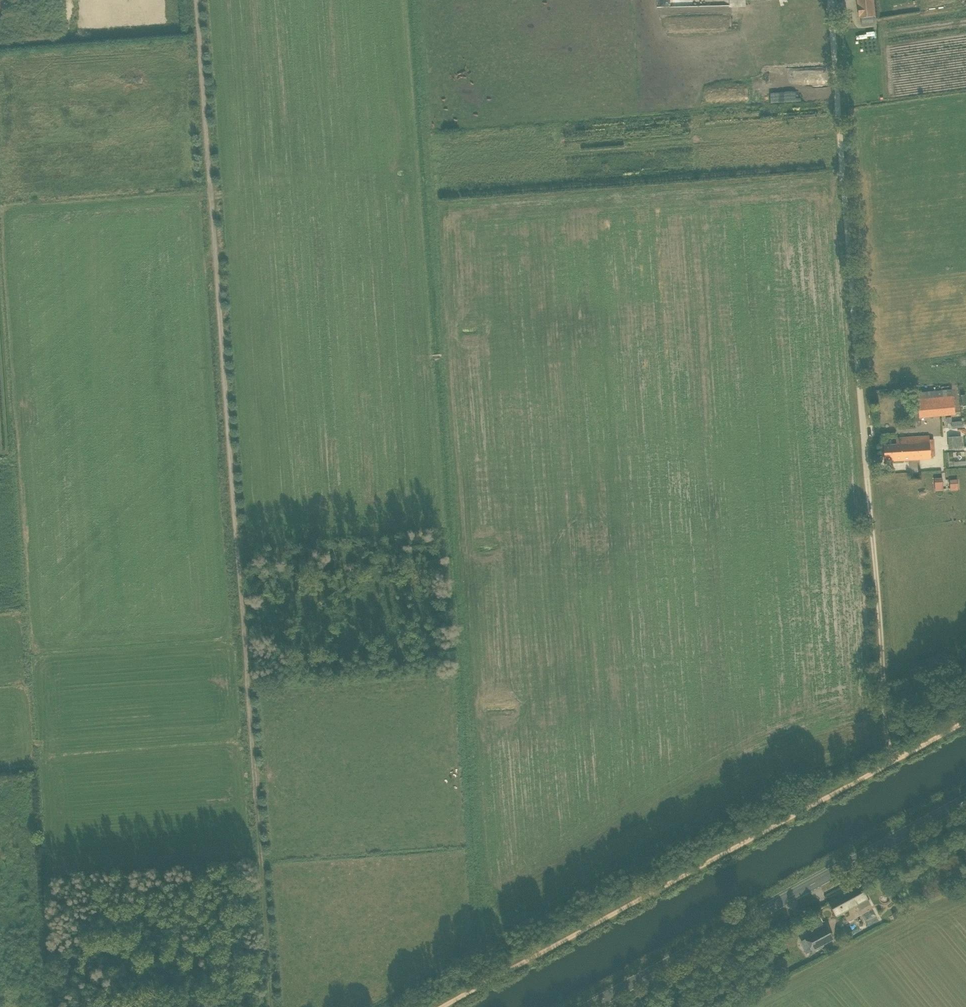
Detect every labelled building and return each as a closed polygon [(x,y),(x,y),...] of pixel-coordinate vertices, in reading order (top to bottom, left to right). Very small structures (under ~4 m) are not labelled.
[(872,17),(870,0),(857,0),(857,7),(856,7),(857,17),(858,17),(859,19),(860,27),(872,25),(871,17),(872,17)] [(894,8),(895,14),(918,10),(916,4),(894,8)] [(953,396),(917,400),(919,418),(955,414),(953,396)] [(949,449),(963,449),(963,436),(949,436),(949,449)] [(929,459),(929,456),(935,455),(934,439),(928,439),(928,437),(896,438),(896,445),(884,446),(885,462),(929,459)] [(965,451),(954,452),(955,461),(965,460),(965,451)] [(936,490),(944,490),(943,478),(935,478),(936,490)] [(836,916),(868,899),(860,885),(829,902),(836,916)] [(832,939),(825,926),(816,931),(816,932),(806,938),(813,953),(824,947),(823,944),(832,939)]
